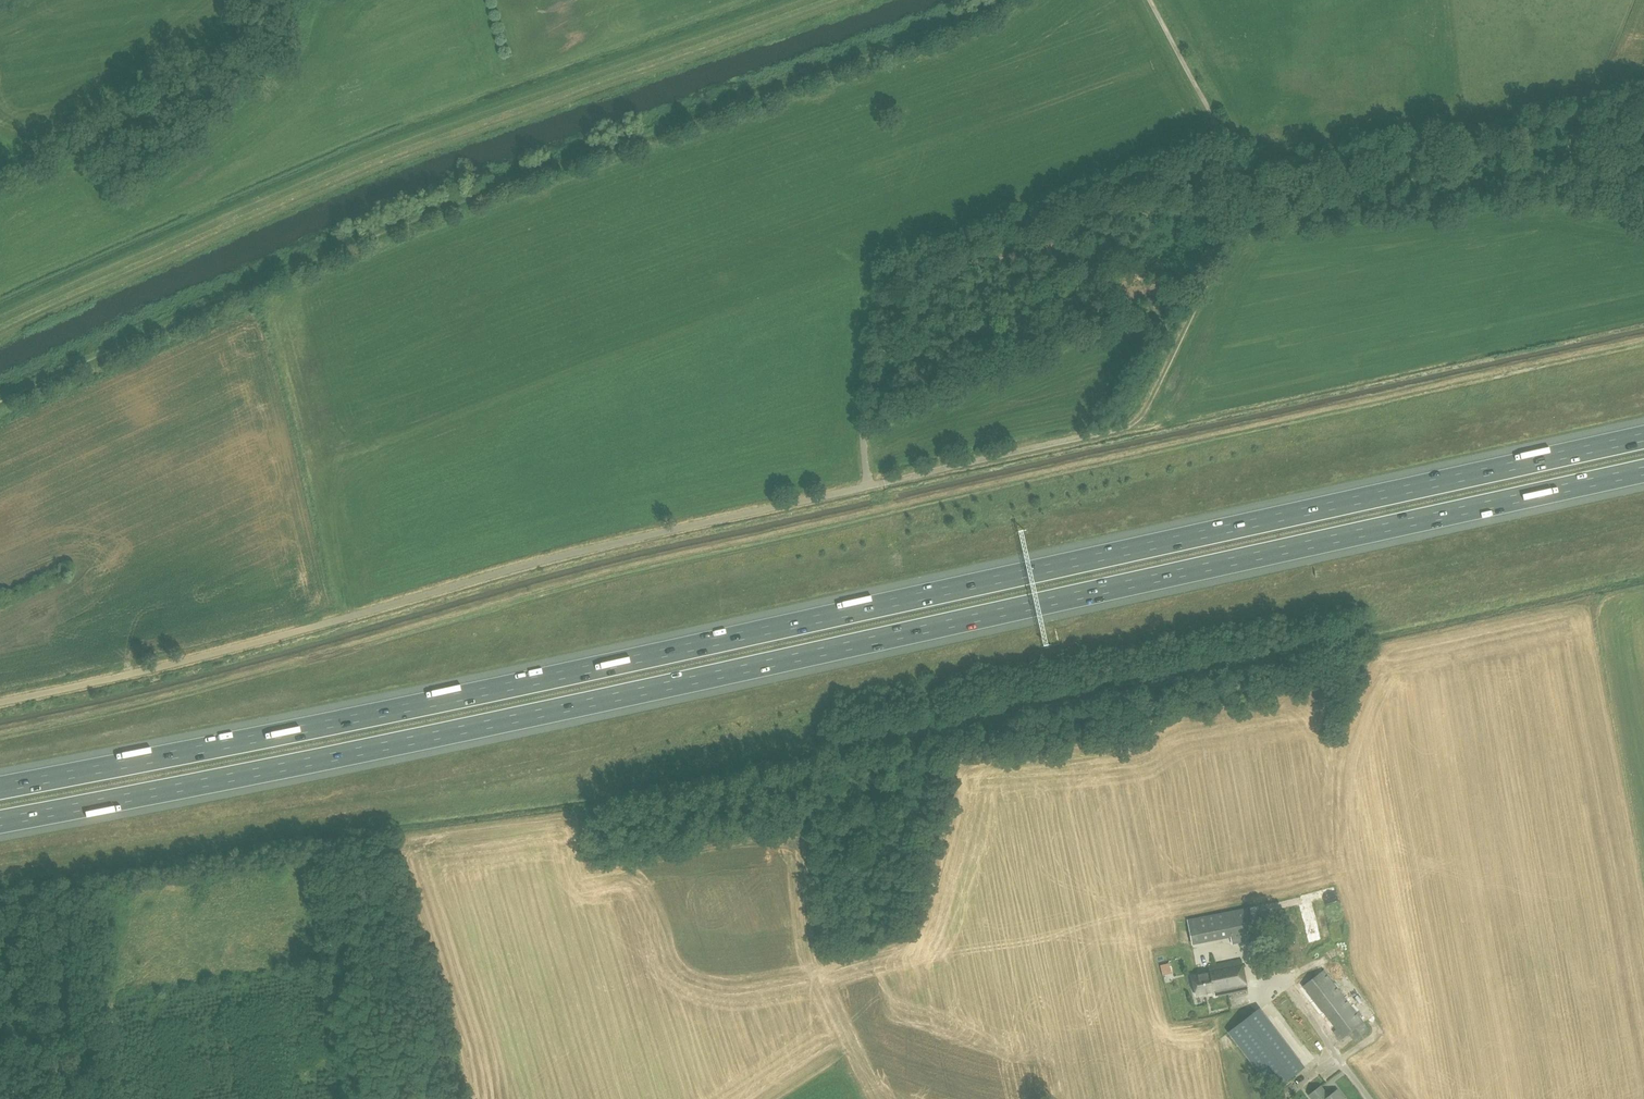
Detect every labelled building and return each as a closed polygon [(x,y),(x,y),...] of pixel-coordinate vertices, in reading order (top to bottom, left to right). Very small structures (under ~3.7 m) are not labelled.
[(309,766),(292,769),(295,781),(312,777),(309,766)] [(1256,940),(1250,907),(1187,919),(1192,945),(1230,937),(1232,945),(1256,940)] [(1248,989),(1241,959),(1209,966),(1210,973),(1192,976),(1196,995),(1214,991),(1215,996),(1248,989)] [(1349,1033),(1355,1041),(1369,1030),(1323,970),(1300,988),(1340,1040),(1349,1033)] [(1274,1090),(1300,1070),(1255,1011),(1230,1031),(1274,1090)] [(1340,1097),(1342,1096),(1337,1090),(1328,1097),(1320,1086),(1309,1095),(1312,1098),(1341,1098),(1340,1097)]
